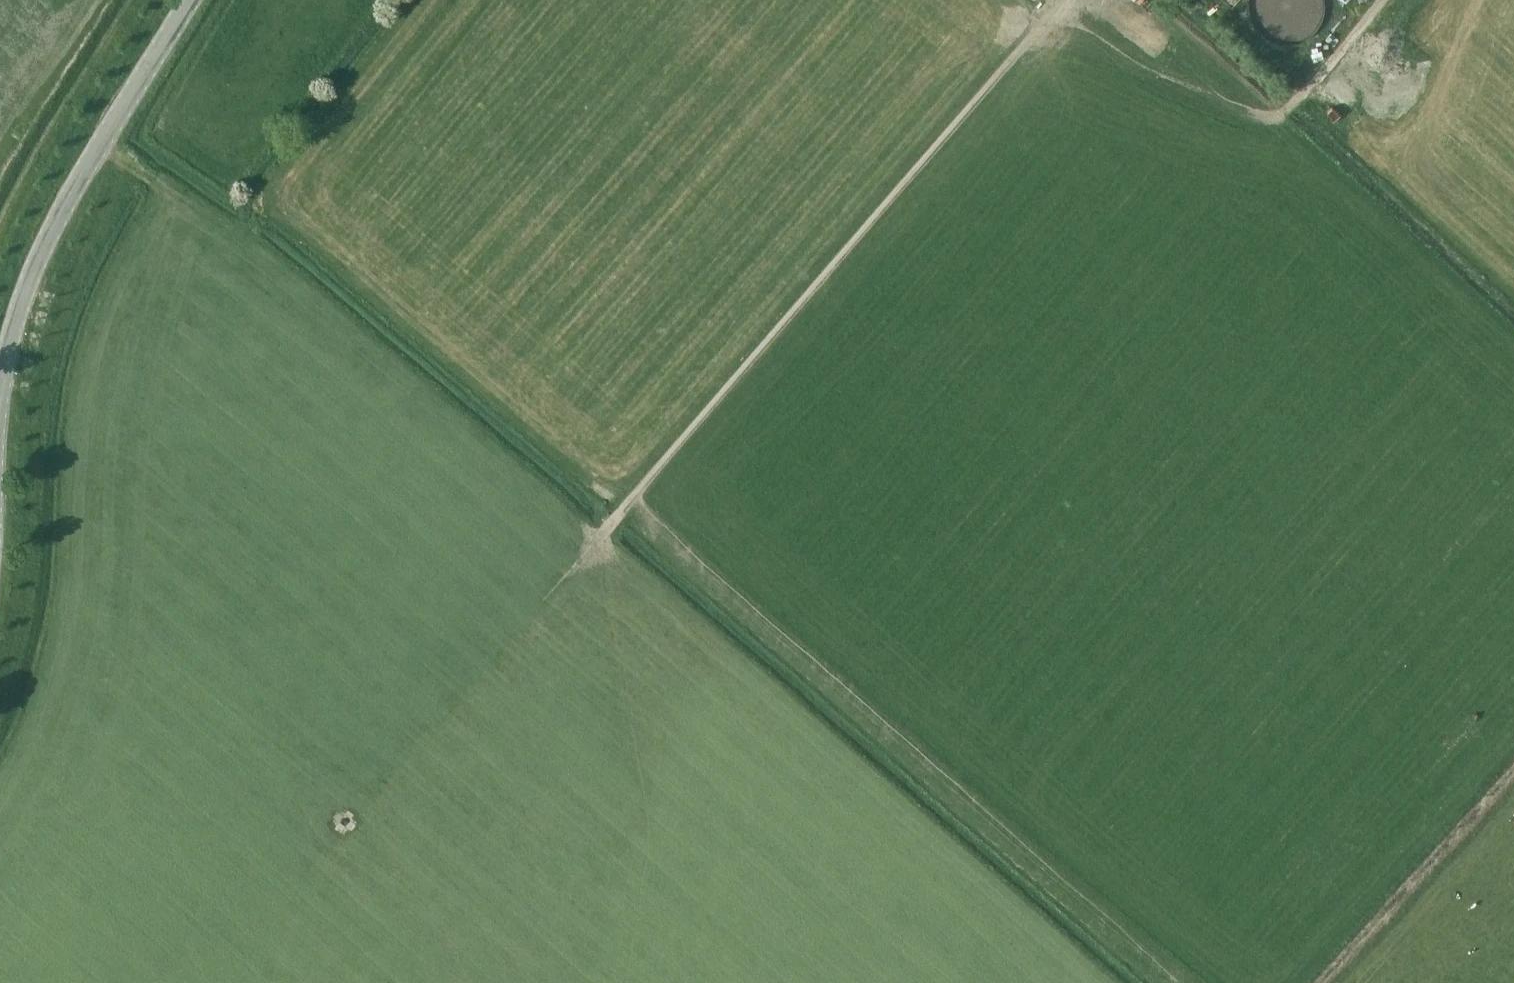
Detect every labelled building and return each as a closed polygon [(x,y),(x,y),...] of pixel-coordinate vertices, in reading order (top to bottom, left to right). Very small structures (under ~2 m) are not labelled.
[(1253,6),(1267,14),(1263,22),(1298,44),(1324,0),(1257,0),(1253,6)]
